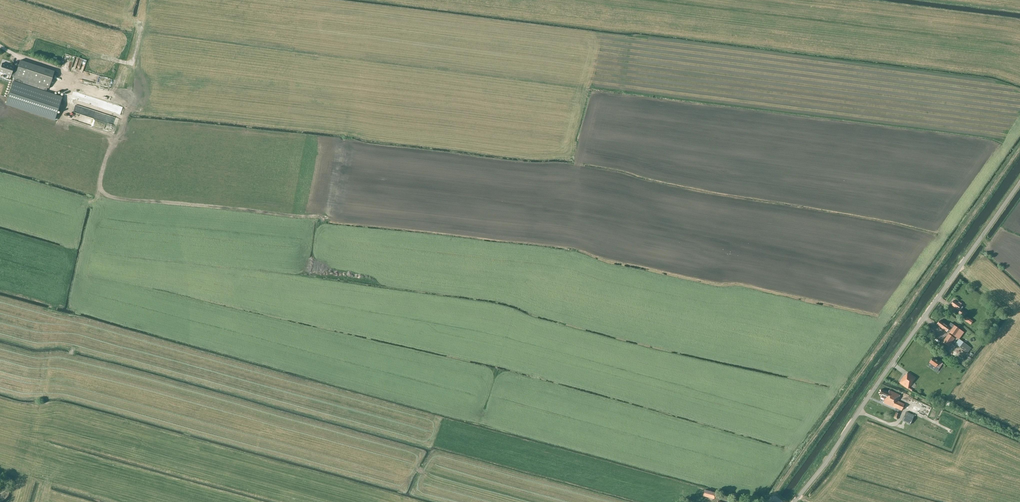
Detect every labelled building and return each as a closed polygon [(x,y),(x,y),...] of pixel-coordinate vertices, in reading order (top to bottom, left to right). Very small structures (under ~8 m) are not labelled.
[(33,45),(35,36),(30,34),(27,43),(33,45)] [(13,82),(5,107),(53,123),(61,98),(36,90),(38,85),(47,88),(53,71),(30,64),(29,65),(20,61),(18,68),(14,67),(14,66),(9,64),(9,65),(2,63),(0,69),(0,72),(11,75),(15,76),(15,77),(17,78),(16,83),(13,82)] [(96,95),(105,98),(107,91),(98,88),(96,95)] [(958,303),(954,300),(951,304),(960,311),(958,313),(963,317),(965,313),(961,310),(962,307),(963,305),(959,302),(958,303)] [(948,327),(939,321),(937,324),(946,331),(949,328),(951,330),(950,332),(954,336),(956,332),(959,329),(954,326),(950,323),(948,327)] [(956,332),(954,336),(959,339),(963,333),(959,329),(956,332)] [(954,338),(948,334),(942,342),(948,346),(954,338)] [(939,361),(939,362),(932,357),(929,362),(938,369),(942,363),(939,361)] [(905,375),(899,383),(908,388),(915,378),(907,372),(905,375)] [(888,392),(881,389),(879,394),(881,395),(880,397),(885,399),(883,403),(901,410),(904,404),(898,401),(899,399),(898,399),(900,395),(889,390),(888,392)] [(892,411),(889,416),(897,420),(900,414),(892,411)] [(910,425),(914,415),(906,411),(901,421),(902,422),(910,425)] [(702,496),(714,499),(715,493),(704,490),(702,496)]
